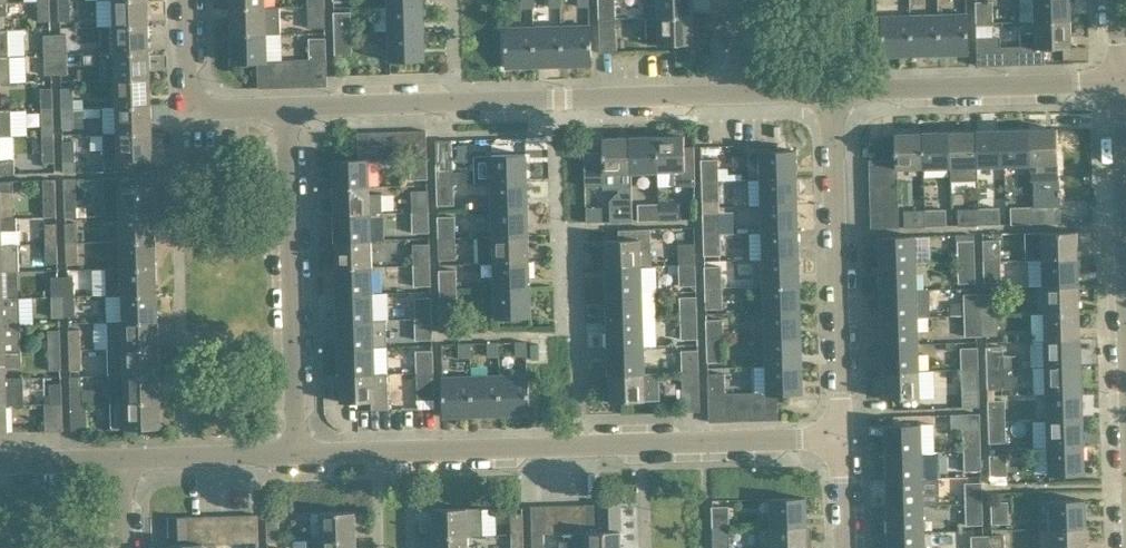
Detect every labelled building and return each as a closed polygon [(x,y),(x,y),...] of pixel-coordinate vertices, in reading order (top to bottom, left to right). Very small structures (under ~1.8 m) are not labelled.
[(148,0),(114,0),(115,27),(149,25),(148,0)] [(600,18),(616,17),(615,0),(599,0),(600,18)] [(693,0),(643,0),(643,14),(647,14),(647,16),(693,15),(693,0)] [(1071,0),(1037,0),(1037,20),(1071,19),(1071,0)] [(71,21),(71,2),(71,1),(59,2),(60,22),(71,21)] [(995,22),(994,1),(977,1),(977,22),(995,22)] [(50,22),(50,2),(39,2),(39,22),(50,22)] [(423,31),(423,4),(389,5),(390,32),(423,31)] [(326,27),(326,6),(308,6),(308,28),(326,27)] [(280,7),(265,7),(231,8),(232,35),(266,34),(281,33),(280,7)] [(335,11),(336,34),(352,33),(351,10),(335,11)] [(968,13),(940,14),(941,51),(951,50),(951,53),(970,53),(968,13)] [(941,51),(940,14),(911,15),(913,52),(923,51),(923,54),(941,53),(941,51)] [(694,42),(693,15),(647,16),(648,44),(674,43),(674,50),(677,50),(677,59),(691,58),(690,43),(694,42)] [(913,52),(911,15),(883,16),(884,56),(885,56),(885,53),(895,52),(895,55),(914,54),(913,52)] [(617,52),(616,17),(600,18),(601,53),(617,52)] [(978,36),(979,65),(1046,63),(1045,48),(1072,47),(1071,19),(1037,20),(1038,31),(1022,32),(1022,46),(1000,47),(1000,37),(979,37),(979,36),(978,36)] [(150,52),(149,25),(115,27),(116,53),(150,52)] [(591,63),(590,39),(590,25),(562,26),(563,61),(564,61),(573,61),(573,64),(591,63)] [(563,61),(562,26),(534,27),(535,62),(536,62),(545,62),(545,64),(564,64),(564,61),(563,61)] [(535,62),(534,27),(506,28),(507,66),(508,66),(508,63),(517,62),(517,65),(536,65),(536,62),(535,62)] [(9,30),(9,28),(0,28),(0,54),(10,54),(9,30)] [(424,58),(423,31),(390,32),(391,59),(424,58)] [(352,54),(352,37),(352,33),(336,34),(336,55),(352,54)] [(267,60),(266,34),(232,35),(233,61),(258,61),(267,60)] [(56,55),(55,36),(45,36),(45,55),(56,55)] [(67,36),(55,36),(56,55),(68,55),(67,36)] [(327,59),(326,37),(309,38),(310,59),(313,59),(327,59)] [(116,53),(101,53),(102,80),(117,80),(151,79),(150,52),(116,53)] [(10,54),(0,54),(0,84),(11,84),(10,54)] [(56,76),(56,55),(45,55),(46,76),(56,76)] [(68,75),(68,55),(56,55),(56,76),(68,75)] [(300,86),(299,59),(286,60),(287,86),(300,86)] [(314,85),(313,59),(310,59),(299,59),(300,86),(314,85)] [(328,85),(327,59),(313,59),(314,85),(328,85)] [(273,87),(273,60),(267,61),(267,60),(258,61),(259,87),(273,87)] [(287,86),(286,60),(273,60),(273,87),(287,86)] [(152,106),(151,79),(117,80),(118,107),(152,106)] [(53,89),(41,90),(42,110),(53,109),(53,89)] [(74,109),(74,89),(62,89),(63,109),(74,109)] [(153,131),(152,106),(118,107),(119,132),(153,131)] [(12,135),(11,108),(0,108),(0,135),(12,135)] [(54,129),(53,109),(42,110),(42,129),(54,129)] [(75,129),(74,109),(63,109),(63,129),(75,129)] [(1057,129),(1030,130),(1031,163),(1058,162),(1057,129)] [(427,159),(426,140),(426,130),(412,131),(413,159),(427,159)] [(1031,163),(1030,130),(1003,131),(1004,164),(1031,163)] [(154,159),(153,133),(153,131),(119,132),(103,132),(105,172),(134,171),(133,160),(154,159)] [(400,160),(399,131),(385,132),(386,160),(400,160)] [(413,159),(412,131),(399,131),(400,160),(410,159),(413,159)] [(685,146),(684,136),(672,136),(672,131),(658,132),(658,136),(658,170),(673,170),(674,185),(695,185),(694,146),(685,146)] [(1004,164),(1003,131),(977,132),(978,165),(1004,164)] [(373,160),(372,132),(358,132),(359,160),(369,160),(369,161),(373,160)] [(386,160),(385,132),(372,132),(373,160),(386,160)] [(951,166),(950,132),(924,133),(925,167),(951,166)] [(978,165),(977,132),(950,132),(951,166),(951,180),(978,179),(978,165)] [(925,167),(924,133),(896,134),(897,159),(897,168),(898,167),(925,167)] [(658,170),(658,136),(630,137),(631,171),(658,170)] [(604,151),(584,152),(585,185),(605,184),(605,187),(619,187),(619,192),(616,192),(610,199),(611,221),(633,220),(631,171),(630,137),(603,138),(604,151)] [(75,143),(64,143),(64,163),(76,163),(75,143)] [(55,164),(54,144),(43,144),(44,164),(55,164)] [(761,152),(762,178),(795,177),(794,151),(761,152)] [(0,153),(0,174),(17,174),(16,159),(0,159),(0,153)] [(492,155),(493,182),(526,181),(526,154),(492,155)] [(427,178),(427,159),(413,159),(410,159),(411,179),(427,178)] [(897,168),(897,159),(870,160),(870,174),(898,173),(898,167),(897,168)] [(370,186),(369,161),(369,160),(359,160),(334,161),(335,187),(370,186)] [(703,160),(704,180),(719,179),(718,160),(703,160)] [(437,164),(437,179),(438,183),(454,183),(453,163),(437,164)] [(899,187),(898,173),(870,174),(871,187),(899,187)] [(155,214),(154,187),(142,187),(142,177),(104,178),(105,197),(105,216),(121,216),(121,215),(155,214)] [(796,204),(795,177),(762,178),(763,205),(796,204)] [(45,217),(56,217),(55,178),(45,179),(45,217)] [(77,216),(77,190),(77,178),(65,178),(65,216),(77,216)] [(719,201),(719,179),(704,180),(704,201),(719,201)] [(15,192),(15,181),(0,181),(0,219),(2,219),(2,217),(1,193),(15,192)] [(527,208),(526,181),(493,182),(494,209),(527,208)] [(454,205),(454,183),(438,183),(438,205),(454,205)] [(382,192),(370,193),(370,186),(335,187),(336,214),(370,213),(370,211),(383,211),(382,192)] [(899,200),(899,187),(871,187),(871,201),(899,200)] [(428,189),(412,190),(412,212),(429,211),(428,189)] [(1054,193),(1033,194),(1032,194),(1032,206),(1033,223),(1061,222),(1060,206),(1054,206),(1054,193)] [(900,213),(899,200),(871,201),(872,214),(900,213)] [(681,203),(659,204),(660,220),(681,219),(681,203)] [(587,205),(587,221),(602,221),(602,204),(587,205)] [(660,220),(659,204),(638,204),(639,221),(660,220)] [(797,231),(796,204),(763,205),(764,232),(797,231)] [(1033,223),(1032,206),(1011,207),(1011,224),(1033,223)] [(1000,207),(979,208),(980,225),(1001,224),(1000,207)] [(528,235),(527,208),(494,209),(494,236),(528,235)] [(980,225),(979,208),(959,208),(959,226),(980,225)] [(927,227),(927,209),(905,210),(906,227),(927,227)] [(947,209),(927,209),(927,227),(948,226),(947,209)] [(430,232),(429,211),(412,212),(413,232),(430,232)] [(704,212),(705,234),(721,233),(720,212),(704,212)] [(371,239),(370,213),(336,214),(337,240),(371,239)] [(900,227),(900,213),(872,214),(872,228),(900,227)] [(156,242),(155,214),(121,215),(121,216),(122,243),(156,242)] [(455,215),(438,216),(439,237),(456,236),(455,215)] [(17,219),(17,217),(2,217),(2,219),(0,219),(0,244),(3,244),(2,229),(18,228),(17,219)] [(78,224),(66,224),(67,245),(79,245),(78,224)] [(57,225),(46,225),(46,246),(57,245),(57,225)] [(620,240),(606,240),(607,267),(641,266),(653,266),(652,229),(620,230),(620,240)] [(798,258),(797,231),(764,232),(765,259),(798,258)] [(1078,259),(1077,232),(1027,233),(1028,261),(1044,260),(1078,259)] [(721,254),(721,233),(705,234),(705,254),(721,254)] [(529,261),(528,235),(494,236),(495,262),(529,261)] [(456,257),(456,236),(439,237),(439,258),(456,257)] [(916,262),(915,236),(881,237),(882,264),(916,262)] [(372,266),(371,239),(337,240),(337,267),(372,266)] [(960,241),(960,262),(977,261),(976,240),(960,241)] [(985,240),(985,261),(1002,261),(1002,240),(985,240)] [(156,266),(156,242),(122,243),(123,267),(156,266)] [(19,247),(19,243),(3,244),(0,244),(0,270),(18,270),(20,269),(19,247)] [(430,243),(413,243),(414,265),(430,264),(430,243)] [(679,244),(679,265),(696,264),(695,243),(679,244)] [(58,264),(57,245),(46,246),(47,264),(58,264)] [(79,263),(79,245),(67,245),(67,263),(79,263)] [(798,285),(798,258),(765,259),(753,259),(754,286),(765,286),(798,285)] [(1079,285),(1078,259),(1044,260),(1045,286),(1079,285)] [(530,288),(529,261),(495,262),(496,289),(530,288)] [(977,282),(977,261),(960,262),(961,283),(977,282)] [(1003,282),(1002,261),(985,261),(986,282),(1003,282)] [(917,289),(916,262),(882,264),(883,290),(917,289)] [(431,285),(430,264),(414,265),(414,285),(431,285)] [(697,285),(696,264),(679,265),(680,286),(697,285)] [(157,293),(156,268),(156,266),(123,267),(106,267),(106,294),(123,294),(157,293)] [(373,293),(372,266),(337,267),(338,294),(373,293)] [(641,266),(607,267),(608,293),(641,292),(641,266)] [(705,266),(706,288),(722,287),(722,266),(705,266)] [(457,290),(457,270),(440,270),(440,291),(457,290)] [(63,297),(63,278),(52,278),(53,298),(63,297)] [(75,278),(63,278),(63,297),(75,297),(75,278)] [(799,311),(798,285),(765,286),(766,312),(799,311)] [(1080,312),(1079,285),(1045,286),(1046,313),(1080,312)] [(723,308),(722,287),(706,288),(706,309),(723,308)] [(531,315),(530,288),(496,289),(497,316),(531,315)] [(918,316),(917,289),(883,290),(884,317),(918,316)] [(458,311),(457,290),(440,291),(441,312),(458,311)] [(642,319),(641,292),(608,293),(609,320),(642,319)] [(158,322),(157,294),(157,293),(123,294),(124,320),(108,320),(108,323),(158,322)] [(373,320),(373,293),(338,294),(339,321),(373,320)] [(982,314),(982,293),(965,294),(966,315),(982,314)] [(998,293),(982,293),(982,314),(999,314),(998,293)] [(431,296),(415,297),(415,318),(432,317),(431,296)] [(698,317),(697,296),(681,297),(681,318),(698,317)] [(64,317),(63,297),(53,298),(53,317),(64,317)] [(76,317),(75,297),(63,297),(64,317),(76,317)] [(19,299),(0,299),(0,327),(20,326),(19,299)] [(800,338),(799,311),(766,312),(767,339),(800,338)] [(1081,339),(1080,312),(1046,313),(1047,340),(1081,339)] [(983,336),(982,314),(966,315),(967,336),(983,336)] [(999,335),(999,314),(982,314),(983,336),(999,335)] [(918,343),(918,316),(884,317),(885,344),(918,343)] [(433,338),(432,317),(415,318),(416,339),(433,338)] [(698,338),(698,317),(681,318),(682,339),(698,338)] [(387,319),(373,320),(339,321),(340,347),(374,346),(387,346),(387,319)] [(643,346),(642,319),(609,320),(610,347),(643,346)] [(707,320),(708,341),(724,340),(723,319),(707,320)] [(159,348),(158,322),(108,323),(110,350),(159,348)] [(20,326),(0,327),(0,353),(21,352),(20,326)] [(61,351),(60,331),(49,332),(49,351),(61,351)] [(81,331),(69,331),(70,351),(82,350),(81,331)] [(801,365),(800,338),(767,339),(768,366),(801,365)] [(1081,365),(1081,339),(1047,340),(1032,340),(1033,367),(1048,366),(1081,365)] [(724,361),(724,340),(708,341),(708,362),(724,361)] [(517,355),(526,355),(526,341),(516,341),(517,355)] [(497,342),(488,342),(488,356),(498,355),(497,342)] [(471,343),(460,343),(460,357),(471,356),(471,343)] [(531,344),(532,358),(539,358),(539,343),(531,344)] [(919,369),(918,343),(885,344),(886,371),(919,369)] [(375,372),(374,346),(340,347),(340,374),(375,372)] [(644,372),(643,346),(610,347),(610,373),(644,372)] [(988,346),(988,367),(1005,367),(1004,346),(988,346)] [(979,347),(963,347),(963,368),(980,367),(979,347)] [(159,348),(110,350),(111,376),(160,374),(159,348)] [(82,370),(82,350),(70,351),(70,370),(82,370)] [(417,350),(417,371),(433,371),(433,350),(417,350)] [(699,371),(698,350),(682,351),(683,371),(699,371)] [(61,370),(61,351),(49,351),(50,371),(61,370)] [(7,366),(22,365),(21,352),(0,353),(0,378),(7,377),(7,366)] [(802,392),(801,365),(768,366),(769,391),(769,393),(777,392),(802,392)] [(1082,392),(1081,365),(1048,366),(1033,367),(1034,393),(1049,393),(1082,392)] [(981,388),(980,367),(963,368),(964,394),(981,393),(981,388)] [(1006,388),(1005,367),(988,367),(989,388),(1006,388)] [(920,396),(919,369),(886,371),(887,397),(920,396)] [(418,391),(434,391),(433,371),(417,371),(418,391)] [(700,410),(699,374),(699,371),(683,371),(684,411),(700,410)] [(388,373),(375,374),(375,372),(340,374),(341,401),(371,400),(372,410),(389,410),(388,404),(388,373)] [(659,372),(644,372),(610,373),(611,386),(608,386),(605,388),(606,397),(608,400),(611,400),(645,399),(660,399),(659,372)] [(725,373),(709,373),(709,393),(723,392),(725,392),(725,373)] [(160,374),(111,376),(112,402),(161,401),(160,374)] [(71,376),(71,383),(72,403),(83,403),(82,375),(71,376)] [(529,413),(528,376),(500,377),(501,411),(510,411),(510,414),(529,413)] [(0,378),(0,406),(8,406),(23,405),(22,377),(7,377),(0,378)] [(472,412),(471,377),(443,378),(444,416),(445,416),(445,413),(455,412),(455,415),(473,414),(473,412),(472,412)] [(501,411),(500,377),(471,377),(472,412),(473,412),(483,411),(483,414),(501,414),(501,411)] [(51,384),(52,402),(45,403),(45,405),(63,404),(62,384),(51,384)] [(750,420),(749,391),(736,392),(737,421),(750,420)] [(764,420),(763,391),(749,391),(750,420),(764,420)] [(777,419),(777,392),(769,393),(769,391),(763,391),(764,420),(777,419)] [(724,421),(723,392),(709,393),(710,421),(724,421)] [(737,421),(736,392),(725,392),(723,392),(724,421),(737,421)] [(1083,419),(1082,392),(1049,393),(1050,420),(1083,419)] [(989,400),(990,421),(1007,421),(1006,399),(989,400)] [(161,427),(161,401),(112,402),(113,429),(161,427)] [(83,403),(72,404),(73,428),(73,430),(84,430),(88,429),(87,403),(83,403)] [(63,429),(63,411),(63,404),(45,405),(46,429),(63,429)] [(8,406),(0,406),(0,432),(9,432),(8,406)] [(982,448),(981,427),(981,412),(952,413),(952,428),(965,428),(965,449),(982,448)] [(1084,445),(1083,419),(1050,420),(1050,446),(1084,445)] [(1008,442),(1007,421),(990,421),(991,442),(1008,442)] [(922,451),(921,424),(887,425),(888,452),(922,451)] [(1085,472),(1084,445),(1050,446),(1051,473),(1085,472)] [(983,469),(982,448),(965,449),(966,470),(983,469)] [(922,477),(922,451),(888,452),(889,479),(922,477)] [(991,455),(992,476),(1009,475),(1008,454),(991,455)] [(923,504),(922,477),(889,479),(890,505),(923,504)] [(967,482),(967,503),(983,502),(983,481),(967,482)] [(806,524),(805,497),(772,498),(772,525),(806,524)] [(1085,500),(1052,501),(1053,528),(1086,527),(1085,500)] [(1010,523),(1009,501),(993,501),(993,523),(1010,523)] [(620,502),(585,503),(586,532),(574,532),(574,547),(621,547),(620,502)] [(984,524),(983,502),(967,503),(967,524),(984,524)] [(586,532),(585,503),(572,504),(573,532),(586,532)] [(559,532),(558,504),(545,505),(546,533),(559,532)] [(573,532),(572,504),(558,504),(559,532),(573,532)] [(924,531),(923,504),(890,505),(890,532),(924,531)] [(546,533),(545,505),(531,505),(532,532),(544,532),(544,533),(546,533)] [(483,534),(482,506),(433,508),(433,535),(468,534),(483,534)] [(729,507),(712,507),(713,527),(730,527),(729,507)] [(356,539),(355,511),(320,512),(321,539),(356,539)] [(524,532),(523,512),(511,512),(511,532),(524,532)] [(243,541),(243,514),(229,515),(230,541),(243,541)] [(259,540),(258,514),(243,514),(243,541),(247,541),(247,540),(259,540)] [(217,542),(216,515),(203,516),(204,542),(217,542)] [(230,541),(229,515),(216,515),(217,542),(230,541)] [(217,542),(204,542),(190,543),(189,516),(168,517),(169,547),(217,547),(217,542)] [(204,542),(203,516),(189,516),(190,543),(204,542)] [(268,522),(268,541),(279,541),(278,522),(268,522)] [(807,538),(811,535),(810,527),(806,525),(806,524),(772,525),(773,547),(807,547),(807,538)] [(730,546),(730,527),(713,527),(714,547),(730,546)] [(1086,527),(1053,528),(1054,547),(1087,547),(1086,527)] [(924,531),(890,532),(891,547),(925,547),(924,531)] [(524,532),(511,532),(512,547),(524,547),(524,532)] [(544,533),(544,532),(532,532),(532,547),(544,547),(544,533)] [(468,534),(433,535),(434,547),(468,547),(468,534)] [(989,535),(973,536),(973,547),(990,547),(989,535)] [(989,535),(990,547),(1007,547),(1006,535),(989,535)] [(356,539),(321,539),(307,540),(307,547),(356,547),(356,539)] [(259,541),(259,540),(247,540),(247,541),(247,547),(259,547),(259,541)]
